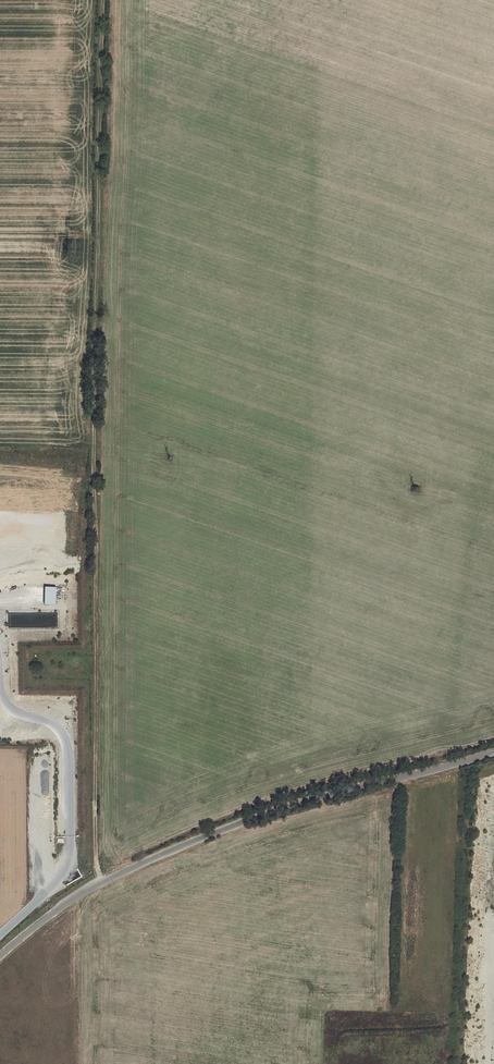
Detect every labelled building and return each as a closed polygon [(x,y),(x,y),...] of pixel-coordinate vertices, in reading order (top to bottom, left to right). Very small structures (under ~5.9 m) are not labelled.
[(44,586),(44,604),(56,604),(56,586),(44,586)]
